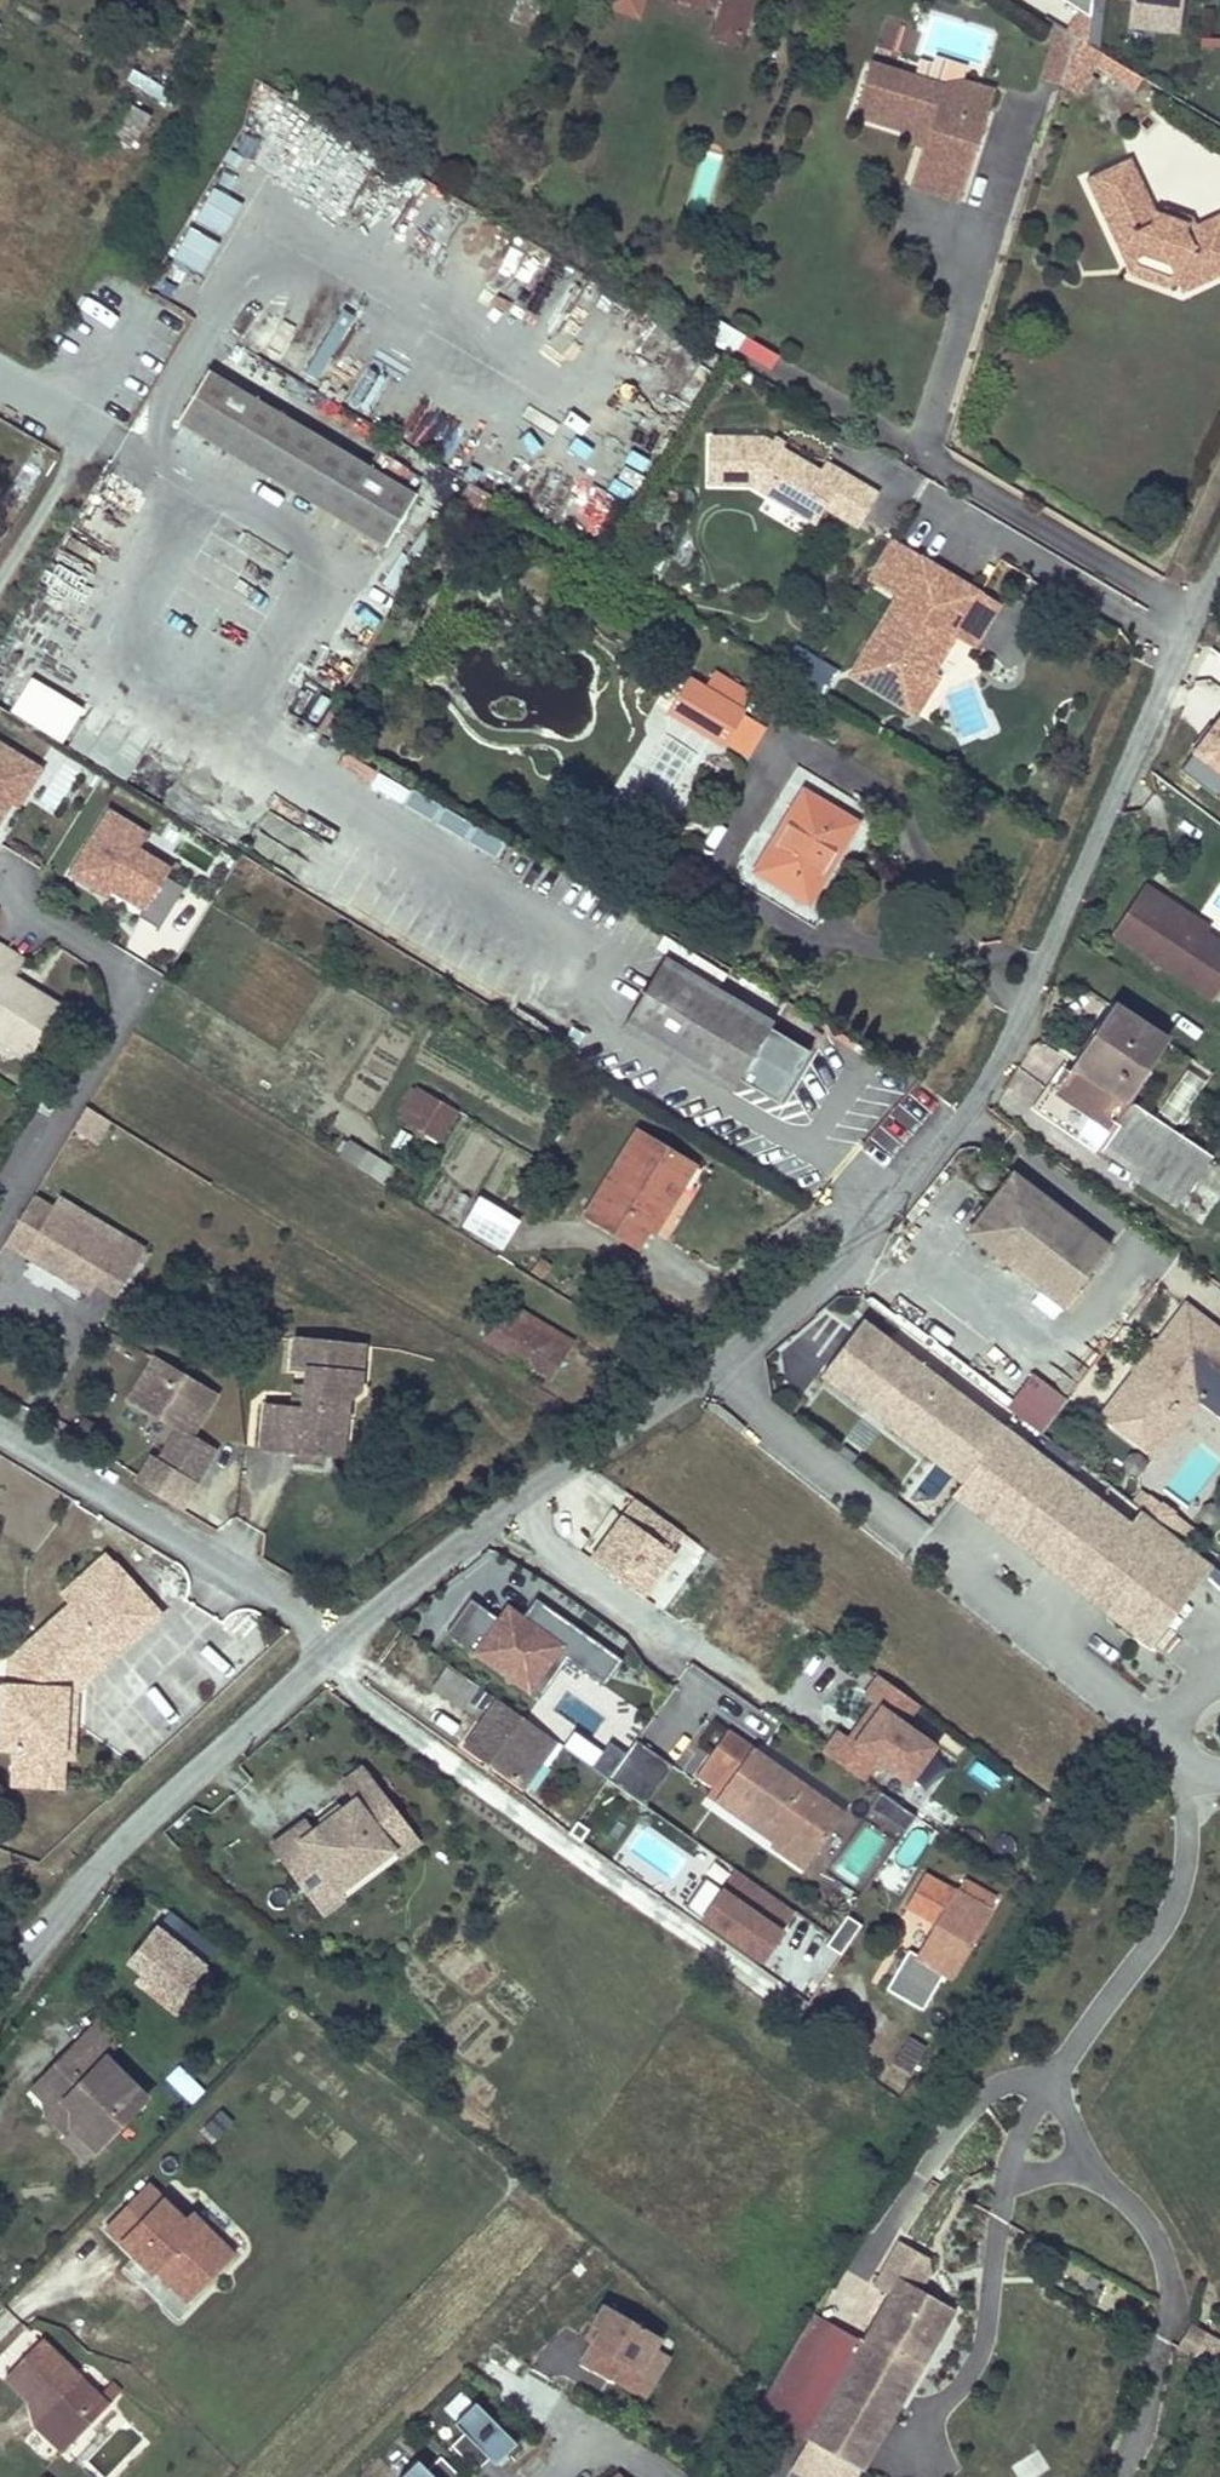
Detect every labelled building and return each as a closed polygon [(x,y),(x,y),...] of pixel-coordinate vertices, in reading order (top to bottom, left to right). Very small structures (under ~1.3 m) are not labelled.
[(603,11),(641,22),(648,0),(607,0),(603,11)] [(752,0),(673,0),(710,12),(713,4),(725,8),(719,24),(742,31),(752,0)] [(1088,15),(1090,0),(1065,0),(1088,15)] [(1131,21),(1174,27),(1178,0),(1134,0),(1131,21)] [(737,47),(742,31),(719,24),(714,39),(737,47)] [(1101,52),(1076,37),(1060,84),(1076,94),(1101,52)] [(994,92),(962,82),(942,87),(870,63),(853,115),(925,138),(909,186),(959,202),(994,92)] [(138,148),(152,117),(129,107),(116,139),(138,148)] [(702,150),(690,208),(707,212),(719,154),(702,150)] [(1131,158),(1086,178),(1093,195),(1138,174),(1131,158)] [(1206,229),(1194,225),(1192,230),(1170,222),(1172,217),(1155,211),(1138,174),(1093,195),(1125,263),(1142,255),(1180,270),(1189,287),(1194,297),(1219,284),(1219,222),(1206,229)] [(194,223),(224,239),(243,206),(213,189),(194,223)] [(1169,201),(1155,211),(1172,217),(1170,222),(1192,230),(1194,225),(1206,229),(1204,212),(1169,201)] [(187,230),(172,265),(203,279),(219,244),(187,230)] [(1173,291),(1189,287),(1180,270),(1142,255),(1125,263),(1129,273),(1173,291)] [(772,373),(780,356),(722,326),(713,343),(772,373)] [(414,494),(208,370),(177,421),(383,546),(414,494)] [(360,411),(379,421),(392,394),(373,385),(360,411)] [(764,438),(711,437),(711,467),(762,467),(807,495),(827,506),(846,475),(825,463),(820,471),(764,438)] [(877,493),(846,475),(827,506),(858,525),(877,493)] [(467,482),(457,500),(483,515),(493,498),(467,482)] [(807,495),(797,512),(817,524),(827,506),(807,495)] [(868,579),(895,594),(849,671),(914,710),(929,686),(920,680),(925,672),(927,674),(954,629),(977,591),(891,540),(868,579)] [(977,591),(954,629),(972,641),(996,602),(977,591)] [(925,672),(920,680),(929,686),(934,677),(927,674),(925,672)] [(670,711),(724,744),(751,697),(714,673),(703,689),(689,682),(670,711)] [(744,715),(765,726),(775,708),(753,696),(744,715)] [(1179,772),(1216,799),(1219,794),(1219,718),(1179,772)] [(0,748),(0,827),(36,771),(0,748)] [(391,785),(385,797),(498,856),(504,844),(391,785)] [(857,823),(804,790),(757,872),(794,895),(803,879),(818,889),(857,823)] [(107,808),(69,871),(160,924),(184,883),(132,852),(145,829),(107,808)] [(803,879),(794,895),(809,904),(818,889),(803,879)] [(1111,933),(1214,999),(1219,990),(1219,946),(1202,934),(1159,906),(1164,899),(1143,885),(1111,933)] [(1207,927),(1164,899),(1159,906),(1202,934),(1207,927)] [(25,1060),(60,1006),(37,993),(31,1002),(7,986),(13,976),(24,961),(0,945),(0,1044),(25,1060)] [(772,1024),(664,961),(622,1028),(730,1093),(739,1082),(778,1106),(809,1054),(769,1029),(772,1024)] [(37,993),(13,976),(7,986),(31,1002),(37,993)] [(1123,1098),(1162,1039),(1114,1006),(1068,1074),(1063,1070),(1052,1085),(1048,1082),(1030,1107),(1092,1151),(1101,1137),(1131,1160),(1182,1195),(1208,1158),(1123,1098)] [(449,1117),(420,1099),(406,1123),(436,1140),(449,1117)] [(687,1163),(637,1133),(586,1216),(637,1246),(649,1227),(654,1231),(674,1196),(667,1193),(687,1163)] [(347,1143),(337,1162),(383,1186),(393,1167),(347,1143)] [(1182,1195),(1131,1160),(1122,1173),(1172,1210),(1182,1195)] [(687,1163),(667,1193),(674,1196),(693,1167),(687,1163)] [(1107,1244),(1012,1170),(965,1230),(1061,1304),(1107,1244)] [(114,1245),(31,1196),(3,1244),(87,1293),(93,1283),(114,1295),(142,1249),(120,1236),(114,1245)] [(515,1223),(479,1202),(463,1230),(497,1250),(515,1223)] [(1184,1303),(1098,1413),(1150,1453),(1195,1396),(1219,1415),(1219,1332),(1184,1303)] [(514,1307),(495,1342),(554,1375),(574,1341),(514,1307)] [(1150,1643),(1212,1564),(1170,1531),(1143,1510),(1132,1527),(861,1319),(820,1373),(961,1479),(953,1493),(1150,1643)] [(369,1349),(301,1344),(299,1372),(311,1373),(310,1391),(309,1413),(296,1412),(269,1410),(265,1452),(303,1455),(304,1446),(319,1447),(352,1426),(352,1406),(365,1392),(369,1349)] [(150,1358),(125,1400),(175,1429),(157,1460),(157,1461),(194,1483),(213,1451),(189,1437),(213,1395),(150,1358)] [(1041,1437),(1068,1401),(1032,1376),(1006,1411),(1041,1437)] [(298,1390),(296,1412),(309,1413),(310,1391),(298,1390)] [(304,1446),(303,1455),(319,1456),(319,1447),(304,1446)] [(157,1460),(150,1456),(134,1483),(166,1502),(172,1505),(179,1509),(194,1483),(157,1461),(157,1460)] [(1179,1518),(1152,1497),(1147,1493),(1137,1506),(1143,1510),(1170,1531),(1179,1518)] [(690,1537),(641,1501),(596,1563),(650,1602),(682,1559),(677,1555),(690,1537)] [(133,1653),(169,1617),(111,1557),(67,1599),(76,1608),(84,1617),(40,1660),(38,1689),(15,1688),(11,1688),(7,1752),(21,1753),(20,1777),(43,1778),(42,1789),(69,1791),(70,1763),(73,1723),(62,1723),(62,1712),(68,1713),(71,1712),(74,1710),(75,1708),(76,1705),(76,1703),(76,1701),(76,1699),(127,1647),(133,1653)] [(623,1662),(538,1600),(524,1618),(517,1622),(506,1624),(474,1600),(451,1631),(540,1696),(549,1684),(540,1678),(558,1654),(604,1687),(623,1662)] [(84,1617),(76,1608),(17,1665),(15,1688),(38,1689),(40,1660),(84,1617)] [(73,1723),(70,1763),(80,1763),(82,1704),(133,1653),(127,1647),(76,1699),(76,1701),(76,1703),(76,1705),(75,1708),(74,1710),(71,1712),(68,1713),(62,1712),(62,1723),(73,1723)] [(479,1684),(449,1663),(432,1688),(462,1709),(479,1684)] [(920,1707),(880,1678),(863,1702),(879,1714),(853,1750),(836,1737),(821,1757),(861,1786),(875,1766),(907,1790),(936,1750),(905,1727),(920,1707)] [(492,1693),(458,1739),(507,1775),(541,1729),(492,1693)] [(723,1722),(702,1752),(727,1770),(720,1779),(788,1827),(775,1844),(800,1861),(840,1803),(723,1722)] [(541,1729),(507,1775),(514,1781),(548,1735),(541,1729)] [(671,1767),(634,1741),(606,1778),(643,1805),(671,1767)] [(727,1770),(702,1752),(691,1766),(709,1779),(717,1784),(720,1779),(727,1770)] [(312,1822),(276,1848),(316,1902),(338,1886),(344,1893),(420,1837),(370,1770),(347,1786),(360,1803),(348,1812),(346,1814),(350,1819),(335,1831),(331,1825),(328,1827),(319,1833),(312,1822)] [(43,1778),(20,1777),(19,1788),(42,1789),(43,1778)] [(717,1784),(709,1779),(702,1788),(710,1793),(717,1784)] [(788,1827),(720,1779),(717,1784),(710,1793),(767,1833),(765,1837),(775,1844),(788,1827)] [(324,1821),(328,1827),(331,1825),(335,1831),(350,1819),(346,1814),(348,1812),(344,1806),(324,1821)] [(586,1830),(575,1822),(566,1833),(577,1841),(586,1830)] [(316,1902),(326,1917),(425,1844),(420,1837),(344,1893),(338,1886),(316,1902)] [(912,1945),(903,1938),(899,1944),(933,1969),(939,1960),(944,1963),(992,1887),(960,1867),(952,1881),(922,1862),(907,1885),(938,1905),(912,1945)] [(789,1914),(732,1873),(719,1892),(702,1879),(680,1909),(758,1965),(778,1938),(774,1935),(789,1914)] [(845,1949),(858,1920),(843,1913),(830,1942),(845,1949)] [(157,1922),(131,1956),(180,1993),(206,1959),(157,1922)] [(917,1995),(933,1969),(899,1944),(882,1973),(917,1995)] [(109,2052),(91,2034),(67,2057),(86,2076),(109,2052)] [(911,2072),(926,2044),(909,2035),(894,2062),(911,2072)] [(67,2057),(49,2076),(78,2105),(77,2123),(101,2147),(153,2095),(109,2052),(86,2076),(67,2057)] [(163,2078),(190,2101),(202,2087),(175,2064),(163,2078)] [(69,2131),(77,2123),(78,2105),(49,2076),(39,2086),(57,2104),(49,2112),(69,2131)] [(190,2219),(167,2197),(126,2238),(160,2272),(164,2270),(168,2266),(177,2275),(173,2279),(194,2300),(239,2255),(197,2213),(190,2219)] [(168,2266),(164,2270),(173,2279),(177,2275),(168,2266)] [(835,2476),(862,2476),(967,2302),(915,2271),(803,2458),(835,2476)] [(604,2326),(585,2358),(638,2386),(648,2368),(643,2366),(656,2341),(662,2331),(608,2299),(595,2321),(604,2326)] [(44,2336),(9,2372),(48,2411),(41,2418),(70,2448),(113,2405),(44,2336)] [(670,2351),(656,2341),(643,2366),(648,2368),(638,2386),(646,2393),(670,2351)] [(467,2427),(455,2441),(479,2466),(492,2453),(499,2459),(520,2437),(479,2397),(457,2418),(467,2427)] [(444,2452),(431,2465),(421,2454),(400,2476),(401,2476),(469,2476),(444,2452)] [(612,2467),(603,2476),(623,2476),(612,2467)]
